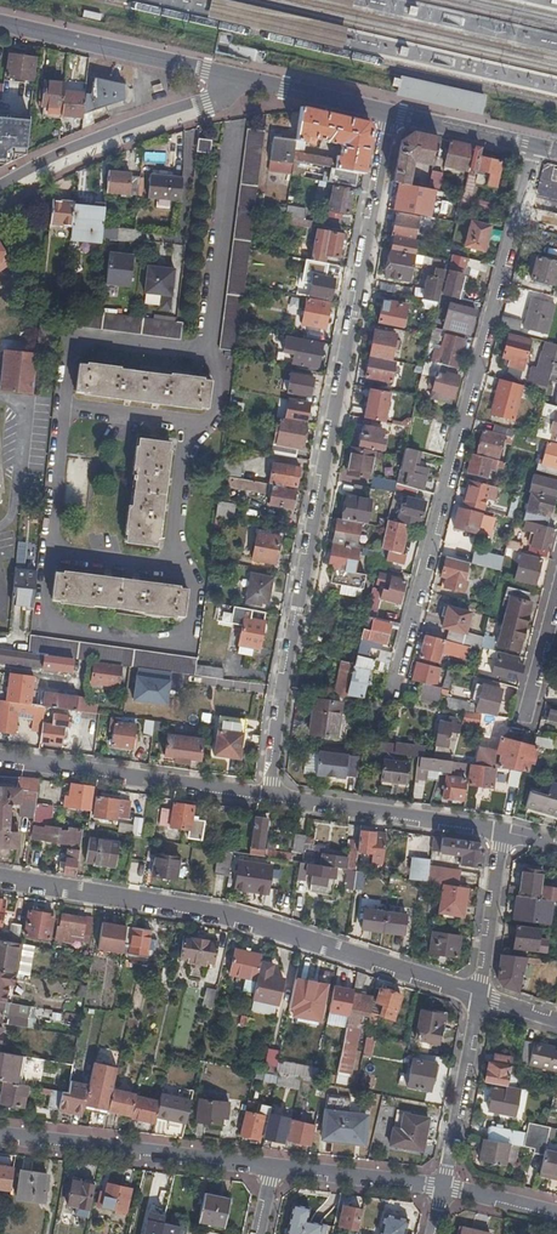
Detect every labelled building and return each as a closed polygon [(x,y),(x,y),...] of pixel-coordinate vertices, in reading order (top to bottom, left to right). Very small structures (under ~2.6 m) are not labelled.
[(350,0),(308,0),(348,9),(350,0)] [(34,58),(10,55),(7,77),(32,80),(34,58)] [(87,93),(85,93),(85,94),(83,118),(81,131),(93,125),(95,109),(124,99),(123,84),(94,77),(92,87),(89,86),(87,93)] [(402,81),(395,79),(393,89),(400,90),(399,96),(413,99),(416,100),(417,96),(448,102),(451,103),(450,108),(455,109),(463,111),(474,113),(484,116),(487,100),(467,96),(450,92),(420,85),(417,84),(410,83),(406,82),(402,81)] [(64,92),(64,83),(44,81),(42,105),(43,106),(42,116),(61,118),(61,115),(61,111),(64,92)] [(85,94),(64,92),(61,111),(61,115),(83,118),(85,94)] [(417,96),(416,100),(450,108),(451,103),(448,102),(417,96)] [(296,140),(293,160),(306,163),(331,167),(357,172),(363,173),(371,129),(365,121),(301,106),(300,112),(296,140)] [(26,154),(30,118),(0,115),(0,164),(6,164),(26,154)] [(220,349),(236,351),(240,327),(245,285),(250,248),(255,210),(265,131),(248,129),(220,349)] [(432,165),(439,138),(413,132),(401,141),(393,181),(399,183),(408,185),(413,161),(432,165)] [(293,160),(296,140),(280,138),(274,137),(270,161),(293,164),(293,160)] [(210,140),(198,138),(196,150),(209,152),(210,140)] [(469,171),(475,146),(450,141),(445,165),(469,171)] [(480,153),(481,148),(475,146),(469,171),(463,196),(461,207),(470,209),(476,210),(477,206),(470,205),(472,197),(476,182),(478,171),(480,171),(480,174),(488,176),(486,185),(495,187),(502,163),(492,160),(493,156),(480,153)] [(293,164),(291,175),(303,178),(304,172),(306,163),(293,160),(293,164)] [(352,187),(354,187),(357,172),(331,167),(329,177),(328,182),(333,183),(352,187)] [(138,195),(140,176),(130,175),(131,173),(108,171),(106,191),(138,195)] [(430,189),(439,191),(442,173),(432,171),(428,188),(430,189)] [(476,182),(486,185),(488,176),(480,174),(480,171),(478,171),(476,182)] [(328,182),(329,177),(304,172),(303,178),(328,182)] [(183,177),(182,177),(151,174),(148,197),(179,200),(180,200),(183,177)] [(347,214),(352,187),(333,183),(328,210),(347,214)] [(428,188),(408,185),(399,183),(397,193),(402,194),(398,210),(424,216),(430,189),(428,188)] [(476,210),(490,214),(493,202),(472,197),(470,205),(477,206),(476,210)] [(556,225),(556,200),(549,198),(543,222),(556,225)] [(74,208),(74,202),(52,199),(50,224),(72,226),(74,208)] [(92,210),(74,208),(72,226),(71,238),(92,240),(94,225),(103,226),(104,211),(105,202),(93,201),(92,210)] [(292,217),(303,219),(305,209),(287,206),(286,216),(292,217)] [(469,216),(470,209),(461,207),(459,213),(469,216)] [(394,236),(391,249),(414,254),(416,240),(414,240),(416,230),(419,230),(420,225),(423,226),(424,219),(397,213),(392,235),(394,236)] [(311,227),(312,221),(303,219),(292,217),(291,224),(311,227)] [(489,226),(471,221),(466,245),(483,250),(489,226)] [(102,241),(103,226),(94,225),(92,240),(102,241)] [(311,260),(339,266),(340,259),(338,258),(342,235),(316,230),(311,260)] [(10,264),(0,246),(0,270),(10,264)] [(414,254),(391,249),(386,276),(409,281),(413,262),(422,264),(422,262),(424,256),(414,254)] [(128,286),(132,254),(123,253),(117,252),(112,252),(108,283),(128,286)] [(443,295),(457,299),(464,267),(478,270),(481,261),(463,257),(449,255),(448,261),(447,263),(450,264),(443,295)] [(424,256),(422,262),(433,264),(435,258),(424,256)] [(537,257),(530,279),(553,285),(556,271),(556,262),(537,257)] [(440,295),(447,263),(448,261),(435,258),(433,264),(439,266),(436,278),(430,277),(428,287),(427,287),(424,299),(438,302),(440,295)] [(163,267),(157,267),(147,265),(143,292),(171,296),(174,268),(163,267)] [(310,288),(309,295),(330,299),(332,289),(336,289),(337,280),(334,280),(313,275),(310,288)] [(381,283),(380,290),(397,293),(398,286),(381,283)] [(298,293),(309,295),(310,288),(299,286),(298,293)] [(554,297),(539,293),(537,300),(554,304),(556,297),(554,297)] [(161,298),(160,310),(170,310),(170,298),(161,298)] [(422,307),(436,310),(438,302),(424,299),(422,307)] [(554,304),(537,300),(532,299),(524,327),(546,334),(554,304)] [(330,304),(306,300),(302,324),(325,329),(330,304)] [(407,305),(383,300),(379,321),(402,326),(407,305)] [(476,310),(449,304),(443,327),(469,334),(476,310)] [(182,322),(176,321),(134,316),(125,315),(105,312),(95,310),(85,309),(63,306),(62,323),(180,339),(182,322)] [(520,321),(502,315),(499,329),(517,333),(520,321)] [(432,327),(440,329),(441,320),(434,318),(432,327)] [(39,325),(37,342),(60,344),(61,327),(39,325)] [(438,338),(440,329),(432,327),(430,336),(438,338)] [(375,330),(370,357),(391,361),(395,335),(375,330)] [(459,361),(462,352),(465,339),(445,334),(438,362),(458,368),(459,361)] [(503,356),(506,357),(512,359),(511,363),(524,366),(525,362),(523,361),(528,343),(531,344),(532,340),(509,334),(503,356)] [(425,361),(432,363),(438,338),(430,336),(425,361)] [(318,367),(322,344),(284,337),(282,351),(294,354),(292,363),(318,367)] [(553,363),(555,355),(556,350),(556,344),(552,343),(547,362),(553,363)] [(5,351),(1,390),(32,394),(36,354),(5,351)] [(391,361),(370,357),(366,377),(391,382),(395,362),(391,361)] [(547,391),(551,374),(553,363),(547,362),(536,359),(529,387),(547,391)] [(457,375),(459,370),(432,363),(425,361),(423,367),(422,374),(427,375),(432,377),(429,388),(429,389),(433,390),(442,392),(440,400),(451,403),(452,398),(453,398),(458,376),(457,375)] [(120,367),(87,362),(87,364),(79,363),(75,391),(83,392),(83,394),(199,409),(199,407),(208,408),(211,381),(203,380),(203,378),(171,373),(170,375),(120,369),(120,367)] [(422,374),(423,367),(416,366),(415,372),(422,374)] [(412,383),(419,385),(422,374),(415,372),(412,383)] [(313,378),(291,374),(287,392),(309,396),(313,378)] [(424,387),(429,388),(432,377),(427,375),(424,387)] [(523,385),(499,379),(496,391),(500,392),(494,415),(514,421),(523,385)] [(390,392),(370,388),(365,416),(384,420),(390,392)] [(285,419),(306,423),(309,423),(310,416),(307,415),(309,404),(289,400),(285,419)] [(556,438),(556,407),(553,406),(543,403),(536,435),(549,439),(550,436),(556,438)] [(271,453),(295,458),(297,448),(301,449),(306,423),(285,419),(281,418),(277,444),(273,443),(271,453)] [(362,434),(359,446),(383,450),(385,439),(384,438),(384,434),(383,434),(383,430),(365,426),(363,434),(362,434)] [(515,430),(499,426),(497,434),(492,433),(483,431),(478,452),(498,458),(504,436),(513,438),(515,430)] [(534,441),(536,435),(525,433),(524,438),(534,441)] [(170,442),(139,438),(138,446),(136,445),(132,474),(133,474),(132,478),(135,479),(132,505),(129,505),(125,533),(127,533),(126,541),(156,546),(157,537),(160,537),(170,450),(169,450),(170,442)] [(556,475),(556,444),(549,442),(543,463),(540,463),(538,470),(556,475)] [(374,451),(353,447),(348,471),(358,472),(357,476),(368,478),(374,451)] [(413,487),(422,489),(428,469),(416,466),(413,466),(417,451),(405,448),(403,457),(398,480),(397,483),(413,487)] [(505,462),(473,454),(468,473),(487,478),(489,468),(495,470),(496,465),(504,467),(505,462)] [(223,459),(221,475),(228,476),(240,478),(242,462),(223,459)] [(273,484),(288,487),(288,485),(296,486),(300,468),(273,462),(269,484),(270,484),(273,484)] [(554,500),(556,489),(556,481),(534,475),(529,492),(532,492),(531,494),(554,500)] [(270,484),(269,484),(240,478),(228,476),(226,485),(268,493),(270,484)] [(395,492),(397,483),(398,480),(373,476),(371,487),(389,491),(395,492)] [(493,486),(466,479),(459,504),(479,509),(482,496),(490,498),(493,486)] [(408,497),(411,498),(413,487),(397,483),(395,492),(394,493),(408,497)] [(288,490),(288,487),(273,484),(269,504),(291,509),(294,492),(288,490)] [(366,487),(354,484),(352,493),(365,495),(366,487)] [(550,512),(554,500),(531,494),(524,520),(536,524),(547,526),(549,517),(544,515),(545,510),(550,512)] [(346,495),(342,519),(360,523),(366,524),(371,499),(346,495)] [(408,524),(419,527),(424,505),(415,503),(416,499),(411,498),(408,497),(407,501),(403,500),(402,503),(407,505),(406,511),(403,523),(408,524)] [(216,516),(231,519),(234,501),(218,499),(216,516)] [(388,520),(403,523),(406,511),(391,506),(388,520)] [(459,508),(453,527),(456,528),(464,530),(476,533),(481,514),(459,508)] [(505,515),(488,511),(486,517),(503,521),(505,515)] [(342,519),(337,518),(332,543),(356,547),(360,523),(342,519)] [(402,552),(408,524),(403,523),(388,520),(386,528),(382,547),(402,552)] [(529,553),(548,558),(556,528),(547,526),(536,524),(531,545),(529,553)] [(271,532),(258,529),(252,559),(275,563),(279,538),(270,536),(271,532)] [(507,547),(520,551),(523,543),(509,539),(508,541),(507,547)] [(354,572),(358,548),(356,547),(332,543),(328,567),(333,568),(354,572)] [(520,551),(529,553),(531,545),(523,543),(520,551)] [(457,550),(455,559),(465,562),(476,564),(478,555),(457,550)] [(516,581),(523,582),(524,580),(535,584),(542,559),(523,554),(516,581)] [(455,559),(446,557),(441,576),(443,577),(446,578),(444,587),(463,592),(466,581),(461,580),(465,562),(455,559)] [(363,589),(365,575),(354,572),(333,568),(330,583),(363,589)] [(11,603),(33,606),(36,571),(14,569),(11,603)] [(183,616),(187,589),(179,588),(180,586),(64,571),(63,573),(56,572),(52,599),(60,600),(60,602),(93,607),(93,605),(143,612),(143,613),(175,617),(176,615),(183,616)] [(387,585),(390,575),(379,572),(377,583),(387,585)] [(272,579),(252,575),(247,599),(267,603),(272,579)] [(405,579),(390,575),(387,585),(386,589),(384,588),(381,597),(399,602),(405,579)] [(490,617),(525,627),(525,625),(526,625),(529,616),(528,616),(532,602),(528,600),(530,591),(508,586),(505,598),(510,599),(508,607),(490,617)] [(370,598),(376,599),(379,589),(373,587),(370,598)] [(366,616),(374,617),(378,600),(376,599),(370,598),(366,616)] [(460,644),(481,649),(481,646),(484,636),(465,632),(470,612),(448,606),(443,626),(449,628),(446,640),(453,642),(460,644)] [(375,620),(376,618),(374,617),(366,616),(361,636),(358,650),(357,656),(364,658),(366,650),(372,652),(373,645),(379,646),(380,641),(386,643),(390,624),(375,620)] [(524,629),(525,627),(490,617),(481,646),(519,651),(522,637),(523,637),(525,629),(524,629)] [(264,622),(244,618),(237,654),(250,656),(252,647),(259,648),(264,622)] [(361,636),(354,634),(351,648),(358,650),(361,636)] [(154,669),(195,675),(197,665),(198,658),(30,635),(28,653),(73,659),(89,661),(94,662),(121,665),(129,666),(149,669),(152,669),(154,669)] [(444,640),(425,635),(420,657),(438,662),(444,640)] [(460,644),(453,642),(449,656),(457,658),(460,644)] [(42,668),(42,669),(72,672),(73,659),(28,653),(0,649),(0,662),(42,668)] [(488,658),(495,660),(498,651),(494,650),(491,649),(488,658)] [(378,661),(388,663),(391,654),(380,651),(378,661)] [(492,673),(520,680),(523,666),(516,665),(519,656),(498,651),(495,660),(492,673)] [(369,668),(387,673),(390,663),(388,663),(378,661),(364,658),(357,656),(355,666),(349,689),(348,696),(361,698),(369,668)] [(121,665),(94,662),(91,683),(118,687),(121,665)] [(440,668),(419,662),(414,681),(422,683),(428,684),(430,677),(437,678),(440,668)] [(337,685),(349,689),(355,666),(342,663),(337,685)] [(195,675),(221,679),(222,669),(197,665),(195,675)] [(449,689),(454,671),(448,669),(443,687),(449,689)] [(0,691),(0,700),(30,704),(31,693),(35,693),(35,690),(32,689),(34,678),(10,675),(7,692),(0,691)] [(428,684),(422,683),(419,698),(439,702),(442,687),(428,684)] [(478,701),(482,684),(476,683),(472,699),(478,701)] [(502,689),(482,684),(478,701),(476,709),(495,714),(502,689)] [(45,706),(88,712),(89,697),(64,694),(64,691),(59,691),(59,693),(42,691),(40,706),(45,706)] [(17,712),(34,714),(33,718),(32,730),(41,731),(43,721),(45,706),(40,706),(30,704),(0,700),(0,733),(14,735),(17,716),(17,712)] [(342,703),(315,700),(310,734),(337,738),(342,703)] [(465,712),(468,712),(469,702),(459,701),(457,711),(465,712)] [(551,710),(551,711),(547,710),(544,719),(548,720),(556,723),(556,712),(551,710)] [(468,712),(465,712),(463,720),(469,721),(477,722),(478,714),(468,712)] [(41,731),(40,742),(68,746),(69,741),(67,740),(70,717),(54,715),(53,723),(43,721),(41,731)] [(245,719),(219,716),(214,755),(239,759),(242,744),(258,746),(260,736),(243,733),(245,719)] [(136,719),(122,717),(121,724),(135,725),(136,719)] [(154,721),(145,720),(143,736),(151,737),(153,729),(154,721)] [(469,721),(463,720),(458,734),(455,746),(461,747),(469,721)] [(167,723),(154,721),(153,729),(166,731),(167,723)] [(135,725),(121,724),(111,722),(111,725),(113,725),(111,746),(132,749),(136,725),(135,725)] [(455,746),(458,734),(460,725),(456,724),(451,724),(440,722),(433,759),(451,761),(455,746)] [(168,734),(165,755),(174,757),(173,761),(188,763),(189,759),(200,760),(203,739),(168,734)] [(511,769),(519,742),(501,739),(498,752),(481,748),(478,765),(494,767),(511,769)] [(533,746),(519,742),(511,769),(521,770),(526,771),(529,761),(533,761),(537,747),(533,746)] [(388,744),(379,743),(377,751),(386,753),(388,744)] [(396,745),(388,744),(386,753),(417,757),(422,757),(423,752),(426,752),(426,747),(396,743),(396,745)] [(461,747),(455,746),(451,761),(455,762),(461,762),(462,759),(458,758),(461,747)] [(319,754),(316,777),(344,781),(344,778),(355,779),(357,759),(319,754)] [(433,759),(422,757),(417,757),(416,766),(423,767),(450,771),(451,765),(455,766),(455,762),(451,761),(433,759)] [(384,760),(382,780),(407,784),(409,763),(384,760)] [(494,767),(478,765),(471,764),(469,783),(492,787),(494,767)] [(519,772),(511,771),(508,786),(516,788),(519,772)] [(39,779),(19,776),(18,777),(14,788),(0,787),(0,846),(6,847),(16,847),(18,831),(8,831),(9,808),(19,808),(19,815),(34,816),(36,804),(39,779)] [(18,777),(0,776),(0,787),(14,788),(18,777)] [(465,779),(446,776),(443,798),(453,799),(453,798),(463,799),(465,779)] [(407,784),(382,780),(381,785),(407,788),(407,784)] [(91,809),(94,787),(72,784),(70,797),(65,796),(64,805),(91,809)] [(552,784),(548,798),(530,793),(526,807),(556,816),(556,785),(552,784)] [(424,786),(415,785),(413,800),(422,801),(424,786)] [(130,801),(97,796),(94,816),(118,820),(118,816),(128,817),(130,801)] [(197,839),(199,821),(192,820),(194,806),(173,803),(172,809),(162,807),(160,825),(190,830),(189,837),(197,839)] [(52,806),(36,804),(34,816),(33,822),(50,824),(52,806)] [(256,818),(252,847),(260,848),(260,849),(262,849),(264,847),(268,819),(256,818)] [(93,831),(104,832),(106,823),(89,820),(88,824),(93,825),(93,831)] [(132,825),(120,823),(119,833),(130,834),(132,825)] [(64,870),(63,873),(75,875),(83,829),(69,827),(68,833),(60,832),(61,828),(46,825),(45,829),(33,827),(32,837),(68,844),(65,861),(64,870)] [(142,838),(144,827),(134,825),(133,837),(142,838)] [(382,865),(385,835),(359,831),(358,842),(357,850),(356,852),(372,854),(371,864),(382,865)] [(305,837),(306,836),(296,834),(294,851),(303,853),(304,848),(305,837)] [(477,842),(433,836),(430,850),(431,850),(461,855),(460,864),(481,867),(483,850),(477,842)] [(314,839),(305,837),(304,848),(313,850),(314,839)] [(104,860),(116,863),(120,842),(89,838),(86,860),(103,863),(104,860)] [(357,850),(358,842),(348,841),(346,849),(357,850)] [(252,847),(250,847),(249,854),(259,856),(260,849),(260,848),(252,847)] [(354,870),(356,852),(357,850),(346,849),(345,859),(321,855),(319,865),(336,867),(349,869),(354,870)] [(228,874),(233,852),(217,850),(213,872),(228,874)] [(266,850),(265,857),(276,858),(277,852),(266,850)] [(276,858),(291,861),(292,861),(293,855),(277,852),(276,858)] [(180,858),(155,854),(151,875),(176,879),(176,878),(186,880),(188,867),(178,865),(180,858)] [(291,861),(288,877),(297,878),(300,862),(292,861),(291,861)] [(241,862),(236,890),(267,895),(272,867),(241,862)] [(319,865),(302,862),(300,862),(297,878),(296,881),(312,883),(310,894),(331,897),(336,867),(319,865)] [(428,872),(427,881),(444,883),(457,885),(459,871),(429,866),(428,872)] [(349,890),(353,890),(356,870),(354,870),(349,869),(347,886),(350,886),(349,890)] [(539,886),(541,872),(523,869),(520,896),(537,898),(539,886)] [(356,870),(353,890),(362,891),(365,872),(356,870)] [(286,889),(295,890),(296,881),(297,878),(288,877),(286,889)] [(463,915),(468,887),(457,885),(444,883),(439,912),(463,915)] [(539,886),(537,898),(551,900),(556,901),(556,889),(539,886)] [(518,909),(520,896),(519,896),(514,895),(511,918),(514,919),(515,909),(518,909)] [(537,898),(520,896),(518,909),(515,909),(514,919),(535,922),(535,921),(549,923),(551,900),(537,898)] [(361,929),(382,932),(384,912),(364,909),(361,929)] [(54,914),(29,910),(25,934),(50,938),(54,914)] [(384,912),(382,932),(402,934),(405,914),(384,912)] [(84,930),(86,917),(62,913),(59,926),(84,930)] [(89,937),(92,918),(86,917),(84,930),(83,936),(89,937)] [(123,944),(126,926),(102,922),(97,949),(122,952),(123,944)] [(8,942),(18,943),(21,925),(11,923),(10,931),(8,942)] [(70,934),(83,936),(84,930),(59,926),(58,925),(56,936),(64,937),(69,938),(70,934)] [(133,928),(126,926),(123,944),(130,945),(129,954),(146,957),(151,930),(133,927),(133,928)] [(539,929),(517,926),(514,947),(545,952),(546,940),(538,939),(539,929)] [(10,931),(2,929),(0,939),(0,940),(8,942),(10,931)] [(461,936),(432,932),(429,952),(458,956),(461,936)] [(218,942),(184,936),(180,958),(187,960),(187,962),(206,965),(206,967),(211,968),(212,964),(214,964),(218,942)] [(19,943),(18,943),(8,942),(0,940),(0,971),(14,973),(19,943)] [(29,976),(34,946),(19,943),(14,973),(15,973),(29,976)] [(256,980),(260,961),(262,955),(249,952),(246,951),(235,949),(230,974),(256,980)] [(140,964),(145,965),(146,957),(129,954),(128,962),(140,964)] [(538,959),(501,954),(497,980),(502,987),(517,992),(518,983),(522,983),(522,979),(519,979),(521,962),(537,964),(538,959)] [(130,975),(137,977),(140,964),(128,962),(126,961),(125,969),(131,970),(130,975)] [(270,1003),(276,977),(271,976),(274,964),(260,961),(256,980),(252,999),(270,1003)] [(168,984),(170,969),(164,968),(161,983),(168,984)] [(306,971),(297,969),(289,1009),(300,1012),(301,1007),(320,1011),(325,986),(303,982),(306,971)] [(4,1002),(7,984),(13,985),(15,973),(14,973),(0,971),(0,1001),(4,1002)] [(363,984),(367,975),(357,972),(354,987),(346,1027),(342,1048),(338,1071),(346,1073),(349,1059),(356,1026),(359,1026),(361,1014),(370,1016),(374,997),(361,995),(363,984)] [(283,978),(276,977),(270,1003),(277,1005),(283,978)] [(146,984),(136,982),(130,1010),(139,1012),(146,984)] [(85,997),(87,986),(80,985),(78,996),(85,997)] [(212,1009),(215,991),(206,989),(203,1007),(212,1009)] [(401,996),(375,989),(374,997),(370,1016),(369,1024),(379,1026),(382,1016),(393,1019),(401,996)] [(0,1014),(17,1016),(17,1020),(6,1018),(6,1024),(26,1027),(30,1006),(4,1002),(0,1001),(0,1014)] [(26,1027),(33,1028),(37,1008),(30,1006),(26,1027)] [(443,1014),(421,1010),(416,1038),(438,1042),(443,1014)] [(239,1025),(246,1027),(248,1018),(241,1017),(239,1025)] [(342,1048),(346,1027),(338,1026),(334,1046),(342,1048)] [(370,1057),(374,1039),(366,1037),(362,1056),(370,1057)] [(524,1041),(519,1063),(556,1071),(556,1049),(545,1047),(546,1045),(524,1041)] [(425,1048),(407,1045),(406,1051),(424,1054),(425,1048)] [(268,1048),(263,1072),(273,1074),(275,1075),(280,1050),(268,1048)] [(18,1084),(22,1057),(0,1053),(0,1081),(3,1081),(18,1084)] [(487,1062),(484,1082),(506,1086),(508,1074),(511,1074),(512,1066),(508,1065),(509,1057),(493,1054),(492,1062),(487,1062)] [(436,1064),(413,1060),(408,1086),(431,1090),(436,1064)] [(97,1109),(107,1111),(112,1090),(117,1068),(93,1063),(88,1086),(84,1106),(97,1109)] [(294,1065),(292,1078),(314,1081),(316,1068),(294,1065)] [(277,1082),(278,1075),(275,1075),(273,1074),(263,1072),(254,1071),(253,1078),(277,1082)] [(508,1074),(506,1086),(515,1088),(517,1076),(511,1074),(508,1074)] [(299,1088),(301,1079),(278,1075),(277,1082),(276,1084),(299,1088)] [(3,1081),(0,1098),(0,1104),(24,1108),(28,1086),(18,1084),(3,1081)] [(60,1091),(58,1111),(68,1113),(68,1112),(82,1115),(83,1110),(84,1106),(88,1086),(69,1082),(67,1093),(60,1091)] [(515,1088),(506,1086),(505,1090),(492,1088),(491,1098),(490,1101),(488,1111),(515,1116),(520,1089),(515,1088)] [(47,1109),(58,1111),(60,1091),(50,1089),(49,1095),(47,1109)] [(112,1090),(107,1111),(131,1116),(135,1098),(135,1096),(112,1090)] [(155,1117),(185,1124),(190,1101),(161,1093),(159,1103),(155,1117)] [(327,1107),(348,1110),(350,1099),(328,1096),(327,1107)] [(131,1116),(130,1118),(154,1123),(155,1117),(159,1103),(135,1098),(131,1116)] [(228,1103),(199,1099),(196,1122),(221,1125),(222,1114),(227,1115),(228,1103)] [(245,1111),(239,1136),(259,1140),(262,1129),(266,1130),(269,1114),(270,1107),(261,1105),(259,1116),(255,1115),(255,1114),(245,1111)] [(367,1116),(348,1114),(326,1111),(323,1138),(363,1143),(367,1116)] [(266,1130),(264,1139),(284,1143),(289,1119),(279,1117),(279,1116),(269,1114),(266,1130)] [(402,1131),(393,1129),(390,1145),(423,1152),(429,1119),(405,1114),(402,1131)] [(310,1145),(315,1126),(291,1120),(287,1140),(310,1145)] [(534,1153),(542,1154),(549,1126),(528,1123),(523,1145),(535,1148),(534,1153)] [(505,1129),(502,1142),(510,1143),(523,1145),(525,1133),(505,1129)] [(323,1138),(323,1142),(363,1147),(363,1143),(323,1138)] [(484,1138),(482,1148),(479,1160),(505,1165),(510,1143),(502,1142),(484,1138)] [(538,1175),(552,1178),(553,1173),(556,1174),(556,1153),(544,1150),(543,1154),(538,1175)] [(9,1190),(13,1168),(0,1166),(0,1189),(9,1190)] [(46,1176),(20,1172),(16,1198),(43,1202),(46,1176)] [(160,1195),(165,1174),(156,1172),(150,1192),(160,1195)] [(88,1216),(94,1182),(93,1182),(93,1181),(83,1179),(83,1183),(72,1181),(67,1204),(76,1206),(75,1214),(88,1216)] [(130,1189),(107,1184),(105,1192),(99,1190),(96,1206),(125,1213),(130,1189)] [(230,1199),(204,1193),(197,1223),(223,1228),(230,1199)] [(333,1226),(338,1205),(314,1199),(309,1221),(333,1226)] [(326,1226),(322,1225),(306,1221),(309,1209),(293,1205),(286,1231),(288,1231),(288,1233),(324,1233),(326,1226)] [(360,1210),(347,1207),(345,1214),(340,1213),(338,1225),(356,1229),(360,1210)] [(408,1220),(384,1214),(379,1233),(404,1233),(408,1220)] [(163,1222),(148,1219),(145,1233),(160,1233),(163,1222)] [(163,1222),(160,1233),(177,1233),(179,1226),(163,1222)]
